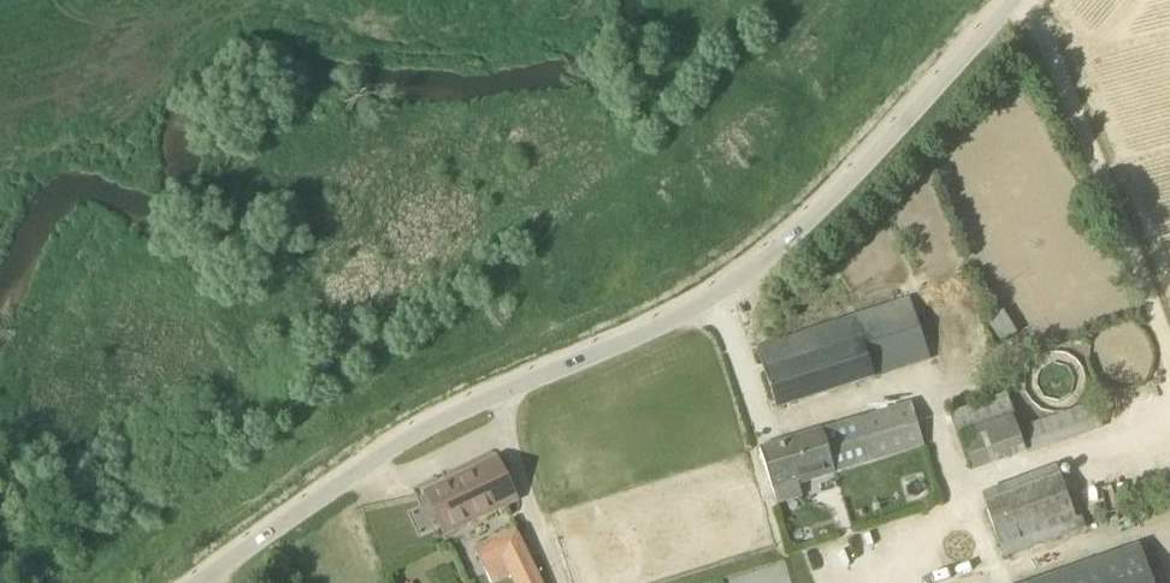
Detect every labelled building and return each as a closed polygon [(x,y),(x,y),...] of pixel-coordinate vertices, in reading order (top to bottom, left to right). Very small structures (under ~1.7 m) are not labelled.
[(931,359),(911,300),(758,349),(777,409),(931,359)] [(972,469),(1027,450),(1028,453),(1102,426),(1093,404),(1020,430),(1007,393),(951,416),(961,439),(972,469)] [(925,445),(912,403),(760,449),(774,491),(777,503),(803,495),(799,483),(925,445)] [(444,535),(518,500),(498,459),(425,494),(444,535)] [(1061,477),(985,504),(1004,557),(1086,527),(1082,516),(1076,518),(1061,477)] [(529,557),(517,533),(476,552),(491,582),(492,582),(513,573),(518,582),(542,582),(529,557)] [(1036,582),(1154,582),(1141,546),(1036,582)]
